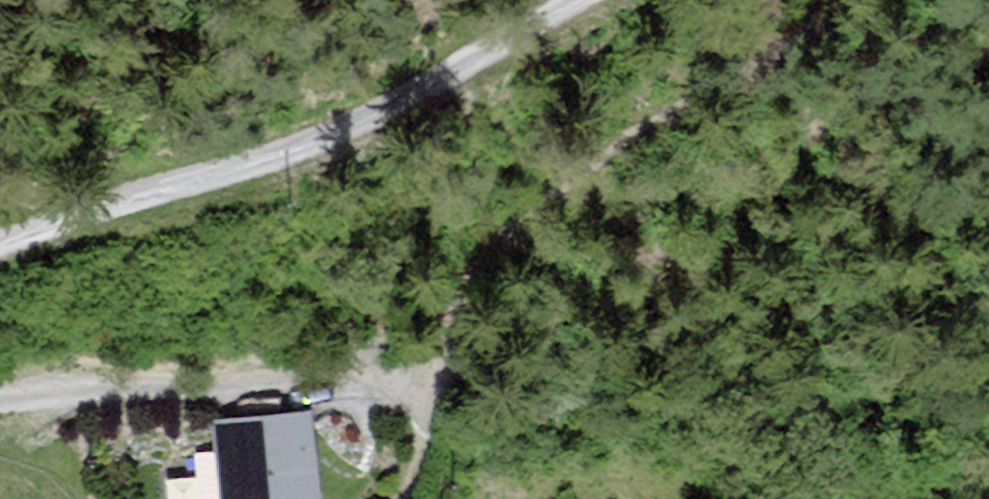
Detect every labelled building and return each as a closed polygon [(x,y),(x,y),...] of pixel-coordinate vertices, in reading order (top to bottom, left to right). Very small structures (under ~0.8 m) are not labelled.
[(222,433),(230,498),(329,498),(319,421),(222,433)]
